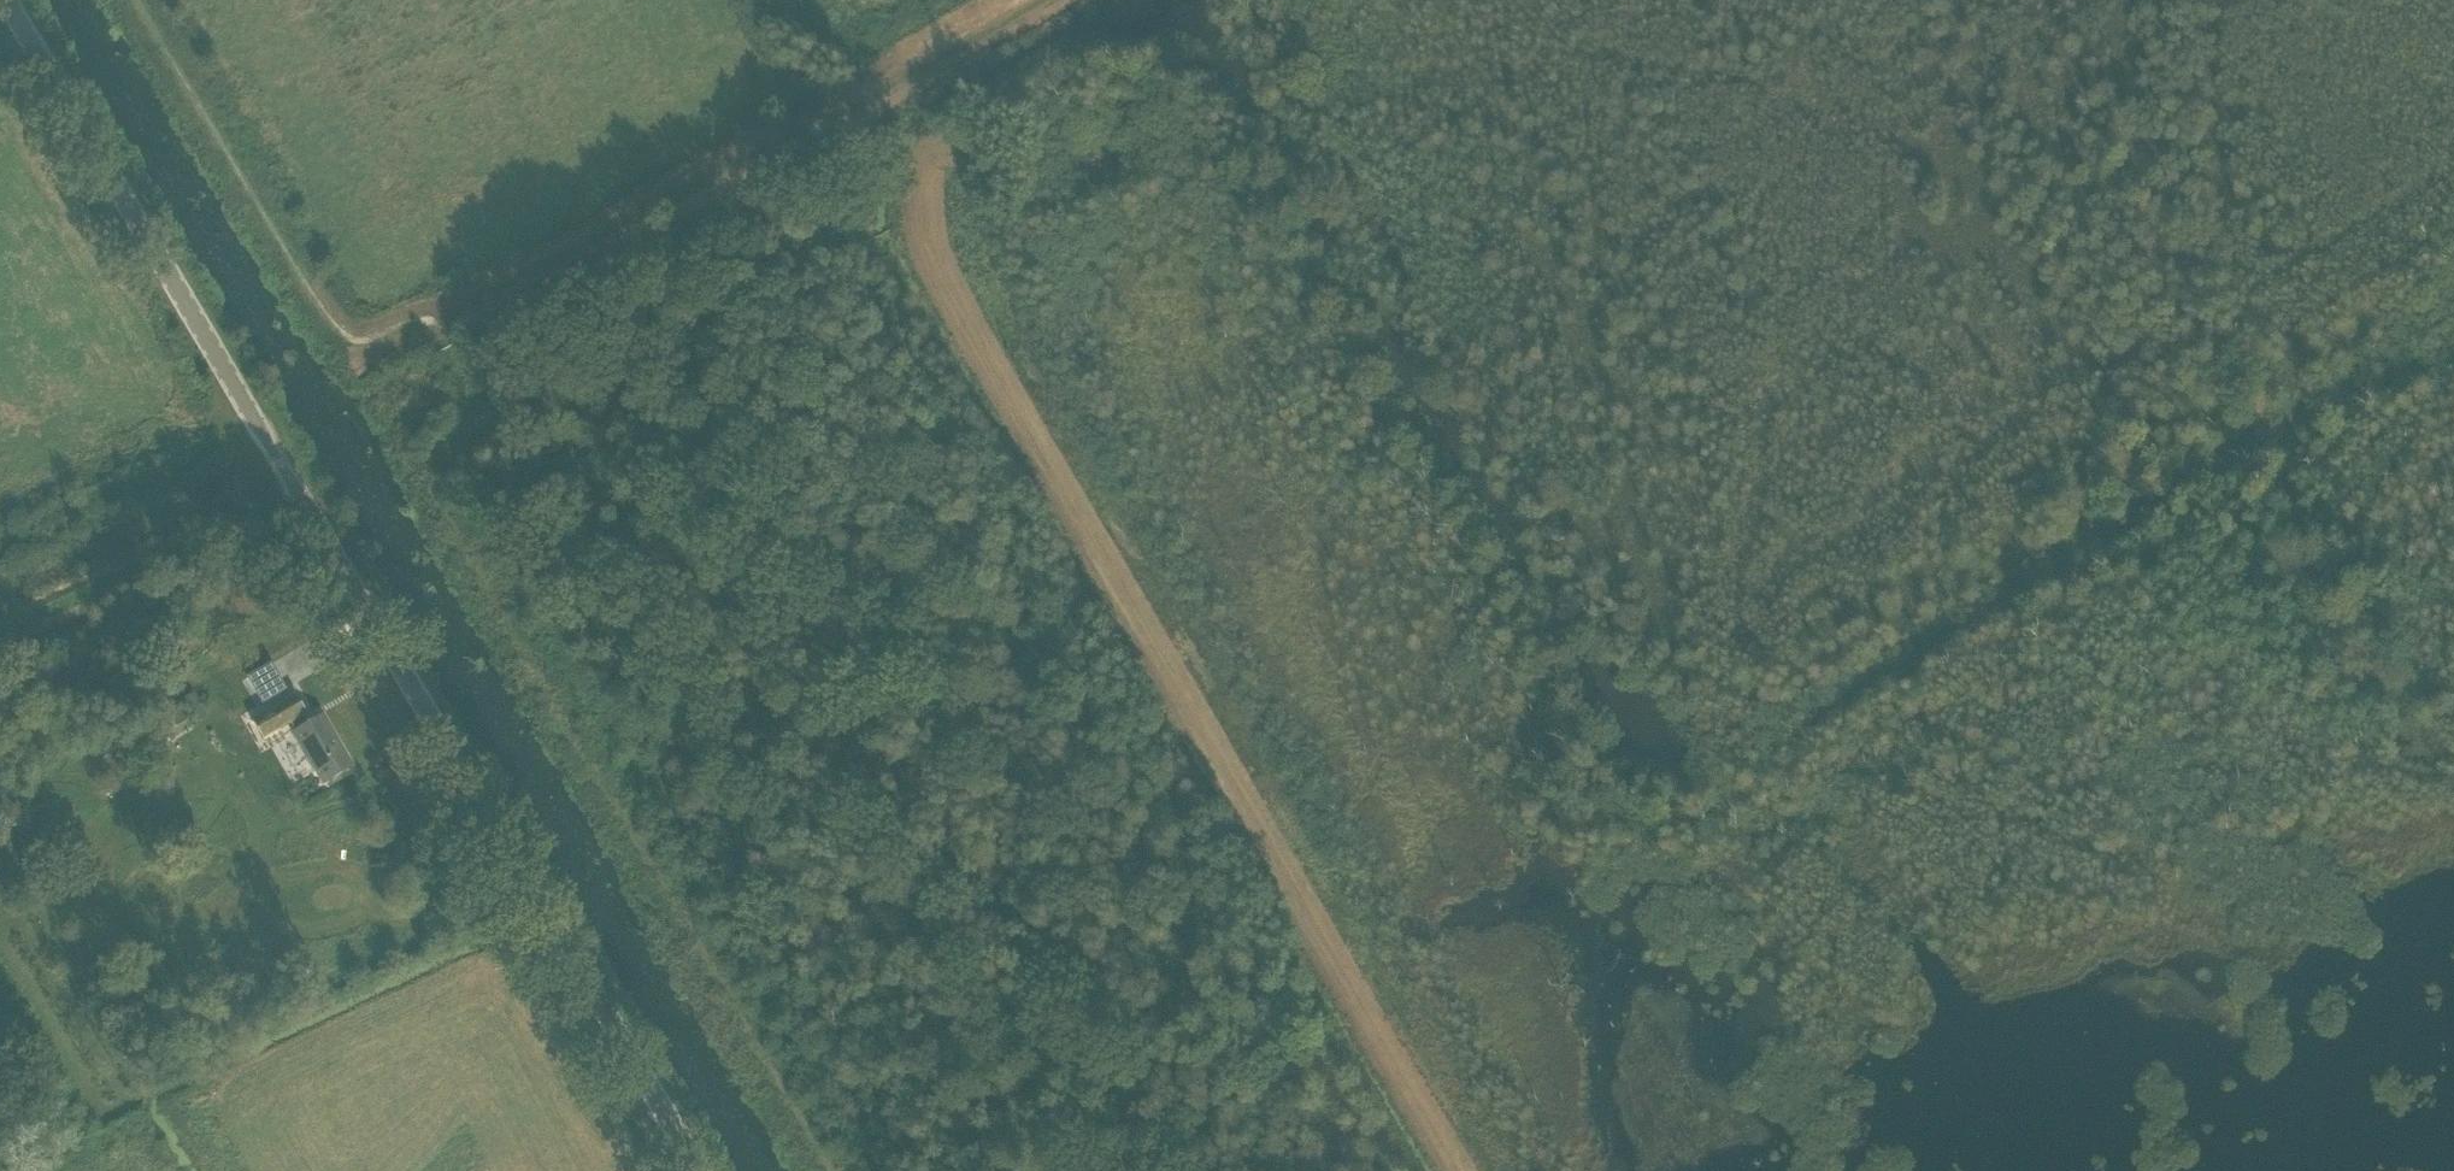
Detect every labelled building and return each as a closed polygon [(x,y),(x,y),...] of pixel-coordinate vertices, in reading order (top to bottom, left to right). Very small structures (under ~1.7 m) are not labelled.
[(259,716),(251,720),(263,740),(291,724),(296,733),(294,733),(323,783),(330,780),(351,767),(322,717),(311,723),(309,725),(303,715),(306,714),(295,695),(293,696),(259,716)] [(182,709),(170,716),(176,726),(187,719),(182,709)]
